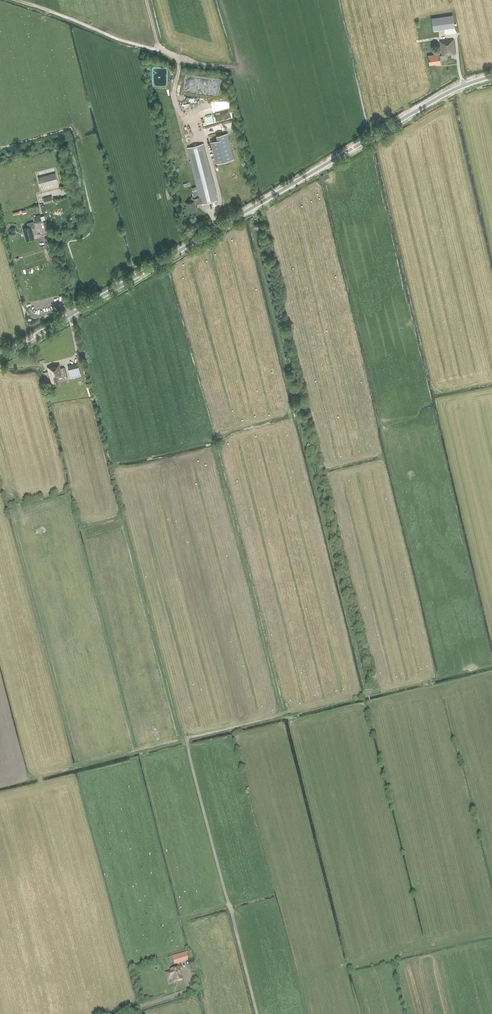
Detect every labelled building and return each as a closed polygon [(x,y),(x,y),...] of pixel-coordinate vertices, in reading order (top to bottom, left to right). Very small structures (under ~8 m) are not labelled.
[(452,16),(432,19),(434,30),(454,27),(452,16)] [(448,56),(456,54),(454,39),(440,41),(443,56),(440,56),(440,54),(429,56),(430,64),(437,63),(438,65),(442,64),(441,60),(448,59),(448,56)] [(218,95),(220,83),(187,76),(184,89),(218,95)] [(214,117),(215,123),(231,119),(230,113),(214,117)] [(234,159),(227,133),(217,136),(218,141),(211,142),(217,163),(234,159)] [(202,144),(187,148),(200,197),(192,199),(193,202),(186,203),(188,213),(196,211),(195,205),(201,203),(201,204),(216,201),(202,144)] [(40,186),(58,182),(56,173),(38,177),(40,186)] [(34,217),(36,224),(42,223),(42,222),(45,221),(44,216),(40,217),(40,215),(34,217)] [(23,229),(26,240),(34,238),(31,229),(35,228),(33,222),(27,223),(28,227),(23,229)] [(55,377),(65,375),(64,369),(60,369),(59,365),(47,367),(50,382),(52,382),(52,383),(57,382),(55,377)] [(81,375),(78,365),(69,368),(71,378),(81,375)] [(180,955),(173,957),(176,964),(182,962),(180,955)] [(182,979),(179,967),(171,969),(171,971),(166,973),(168,979),(173,978),(174,980),(178,979),(178,981),(182,979)]
